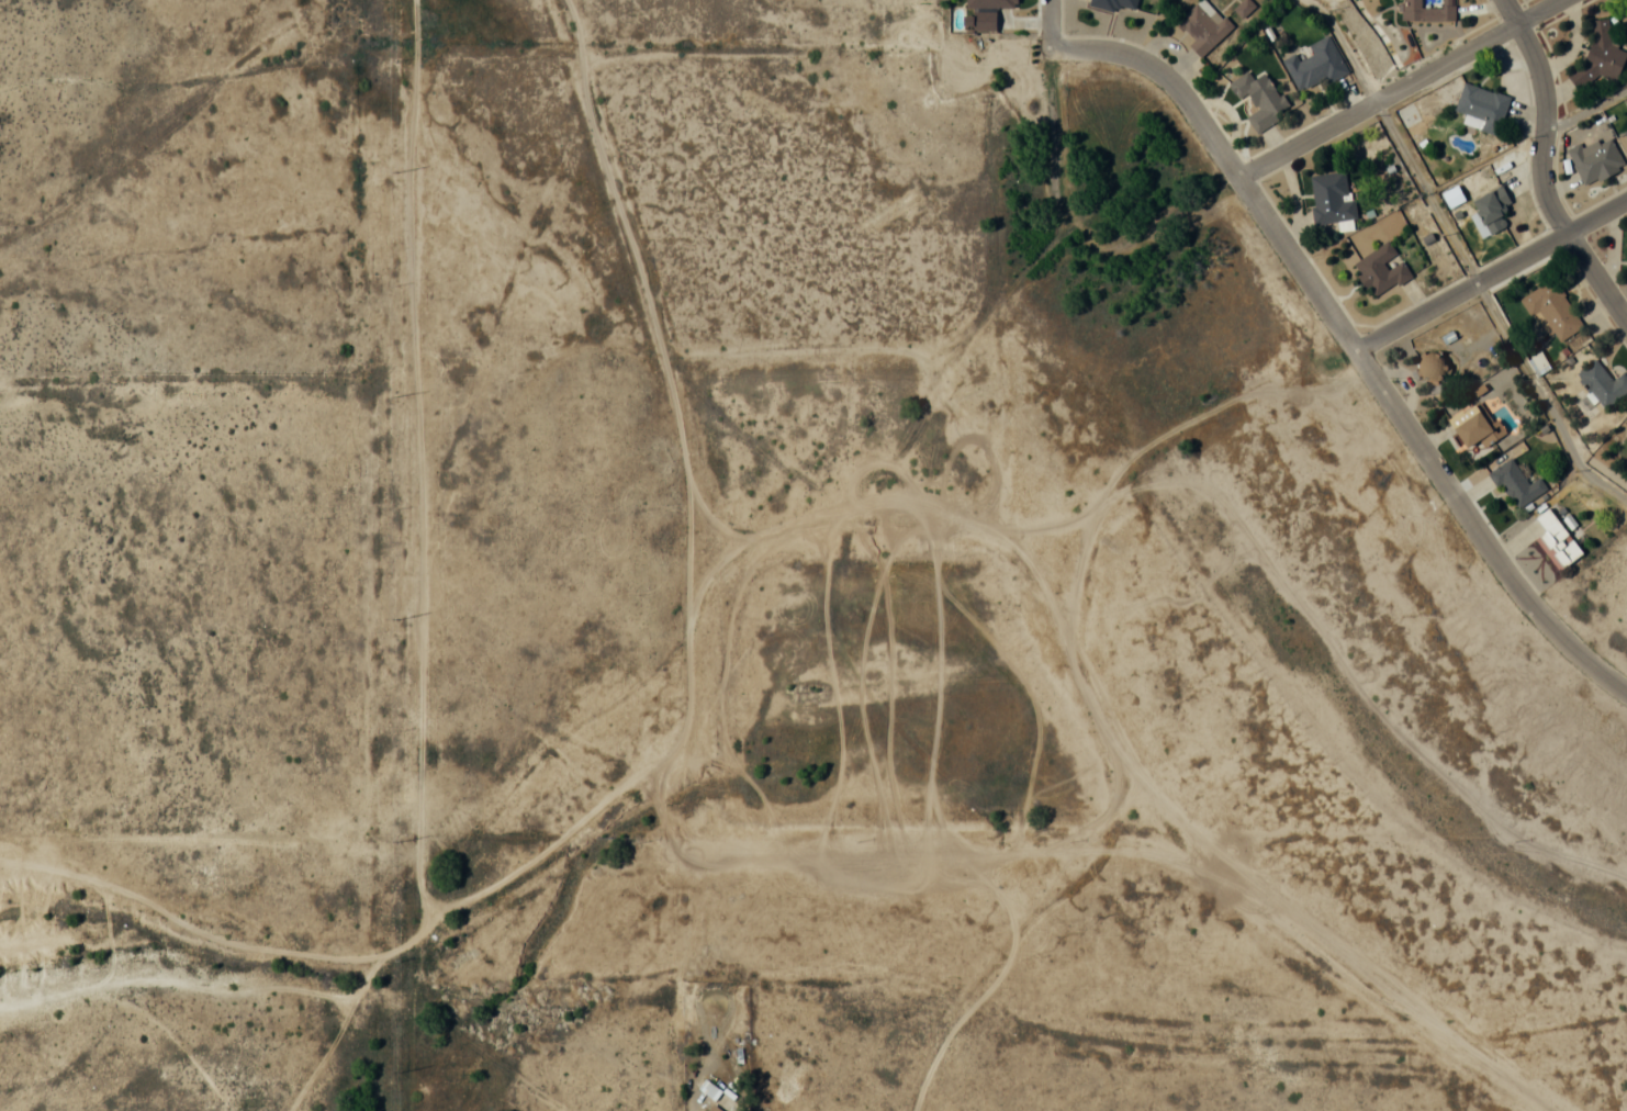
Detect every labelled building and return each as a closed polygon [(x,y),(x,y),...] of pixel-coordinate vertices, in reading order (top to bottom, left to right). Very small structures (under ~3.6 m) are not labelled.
[(1088,3),(1133,15),(1137,0),(1089,0),(1088,3)] [(1231,29),(1205,0),(1200,0),(1173,25),(1201,56),(1231,29)] [(1452,0),(1402,0),(1401,20),(1451,21),(1452,0)] [(994,30),(994,13),(973,13),(973,30),(994,30)] [(1605,45),(1611,24),(1595,19),(1575,86),(1587,89),(1591,73),(1618,81),(1626,51),(1605,45)] [(1327,82),(1346,73),(1330,36),(1309,44),(1314,55),(1299,62),(1296,54),(1283,60),(1296,90),(1325,77),(1327,82)] [(1257,133),(1277,120),(1274,115),(1286,106),(1265,72),(1253,80),(1247,71),(1228,84),(1238,101),(1245,96),(1254,110),(1246,116),(1257,133)] [(1497,135),(1509,97),(1463,82),(1454,112),(1467,116),(1463,125),(1497,135)] [(1583,149),(1580,143),(1566,149),(1584,186),(1624,167),(1610,136),(1583,149)] [(1308,176),(1315,224),(1354,219),(1348,170),(1308,176)] [(1508,225),(1499,206),(1508,202),(1502,187),(1472,200),(1478,213),(1470,216),(1477,230),(1484,227),(1488,234),(1508,225)] [(1373,298),(1410,275),(1401,260),(1389,268),(1385,262),(1397,255),(1388,241),(1352,263),(1373,298)] [(1584,327),(1552,278),(1519,300),(1530,317),(1540,311),(1560,343),(1584,327)] [(1624,372),(1611,381),(1596,359),(1575,373),(1588,392),(1580,398),(1586,408),(1592,404),(1597,412),(1626,391),(1626,377),(1624,372)] [(1450,419),(1467,453),(1504,434),(1497,420),(1487,425),(1477,405),(1450,419)] [(1539,478),(1527,485),(1512,459),(1491,471),(1514,510),(1547,490),(1539,478)] [(1544,532),(1539,536),(1562,572),(1583,559),(1551,508),(1535,517),(1544,532)]
